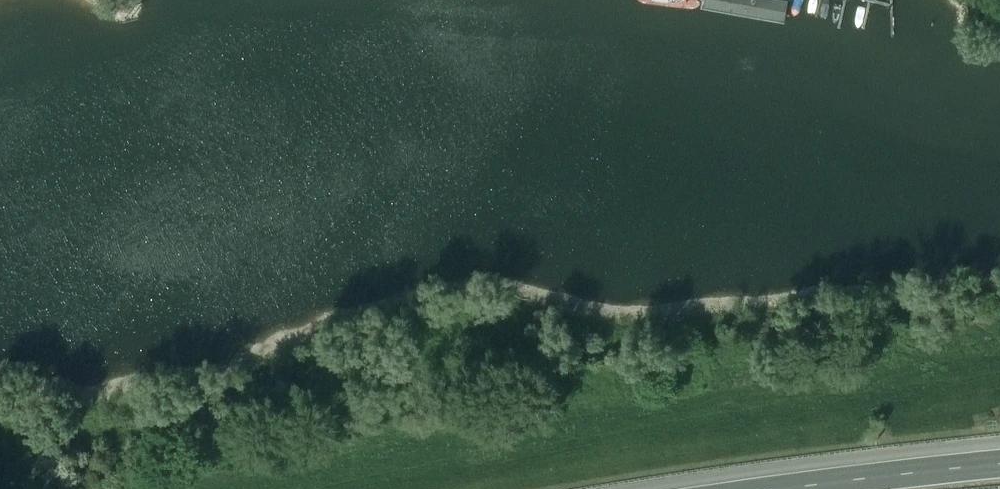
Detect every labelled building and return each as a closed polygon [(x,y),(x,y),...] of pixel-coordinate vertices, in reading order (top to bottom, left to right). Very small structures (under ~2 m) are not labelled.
[(695,7),(780,25),(785,0),(697,0),(695,7)]
